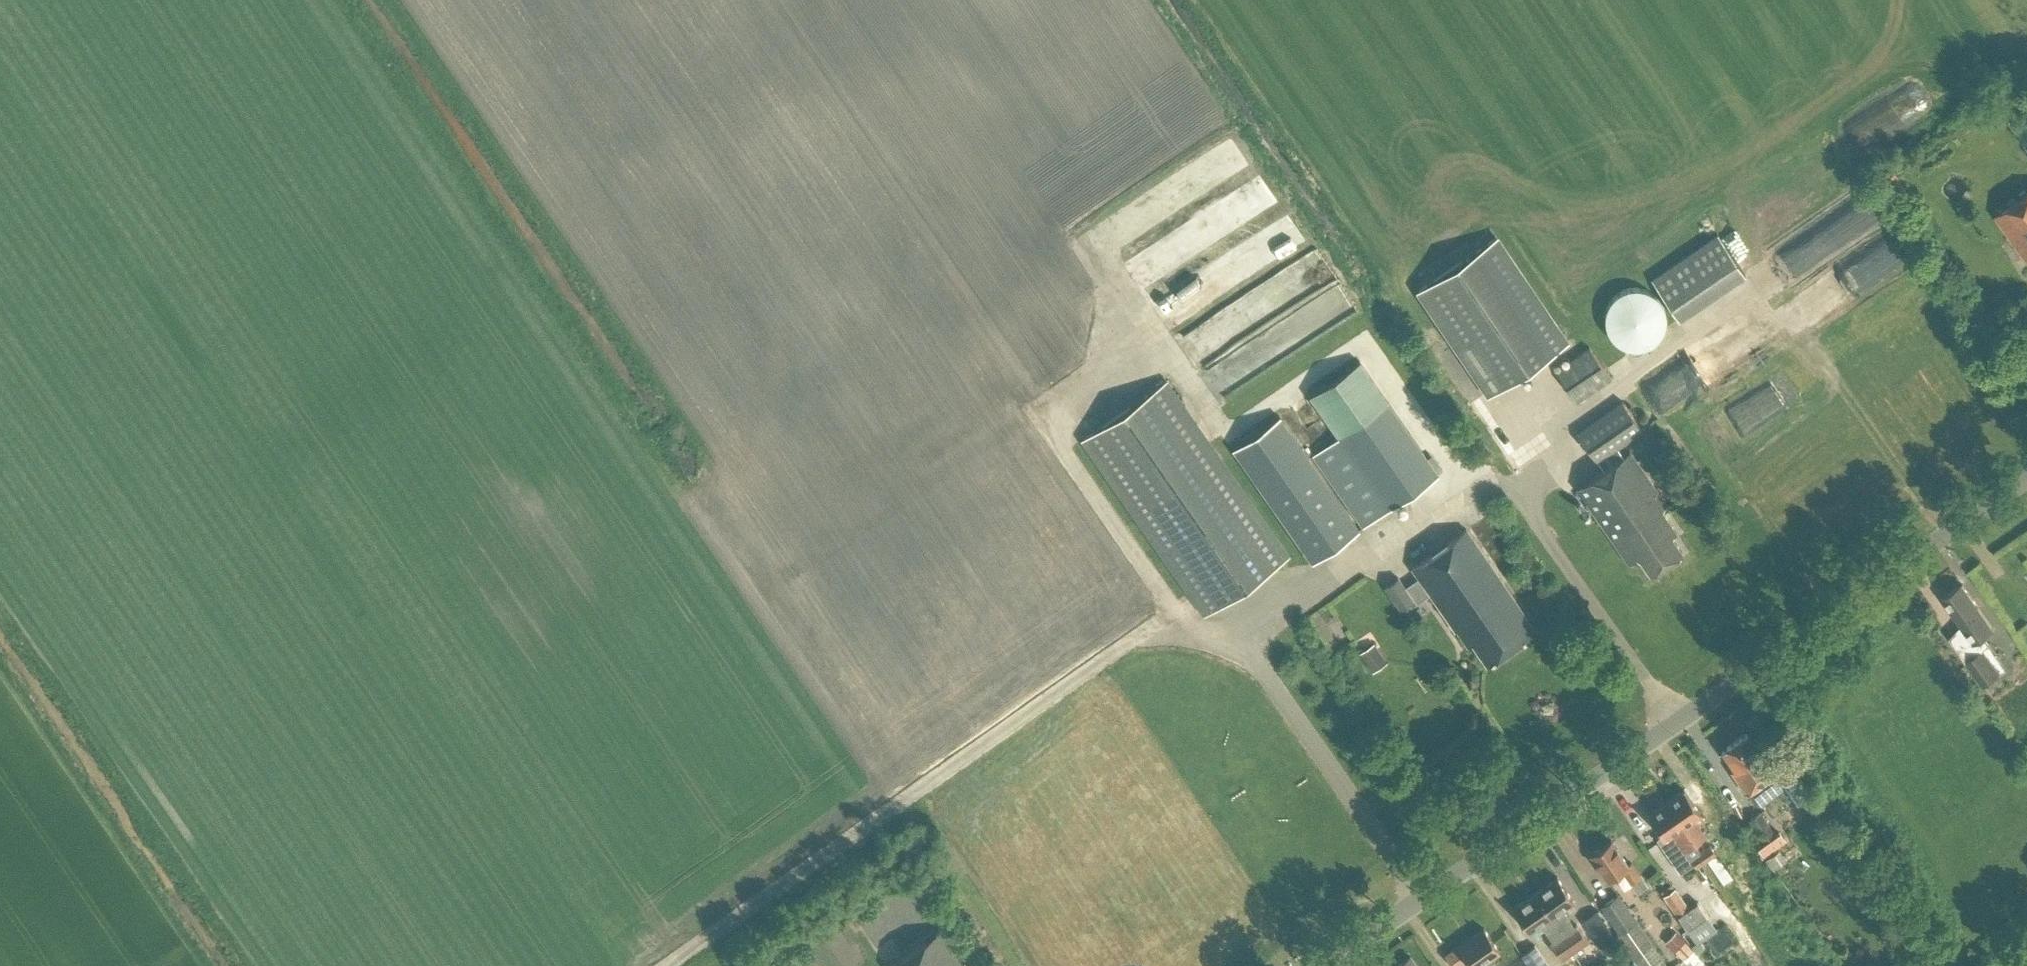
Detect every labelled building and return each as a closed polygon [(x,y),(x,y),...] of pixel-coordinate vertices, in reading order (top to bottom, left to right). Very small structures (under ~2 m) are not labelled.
[(1996,213),(2024,254),(2026,253),(2026,255),(2026,191),(1996,213)] [(1675,312),(1741,267),(1711,224),(1645,270),(1675,312)] [(1496,237),(1418,289),(1489,393),(1566,340),(1496,237)] [(1183,355),(1290,301),(1277,274),(1170,328),(1183,355)] [(1601,306),(1622,331),(1651,306),(1631,281),(1601,306)] [(1306,303),(1320,326),(1341,314),(1327,291),(1306,303)] [(1588,345),(1562,362),(1554,368),(1576,400),(1610,376),(1588,345)] [(1312,454),(1362,527),(1438,473),(1359,361),(1309,395),(1338,436),(1312,454)] [(1077,440),(1199,615),(1288,553),(1165,378),(1077,440)] [(1577,431),(1603,468),(1577,486),(1628,561),(1639,554),(1650,570),(1681,548),(1670,532),(1675,529),(1661,507),(1666,504),(1629,450),(1623,454),(1618,446),(1643,429),(1622,399),(1577,431)] [(1232,448),(1312,562),(1358,530),(1278,416),(1232,448)] [(1411,565),(1455,628),(1457,627),(1467,642),(1472,640),(1486,661),(1535,627),(1467,526),(1411,565)] [(1384,585),(1400,608),(1413,598),(1397,575),(1384,585)] [(1942,596),(1974,641),(1983,634),(1994,627),(1963,583),(1942,596)] [(1989,643),(1983,634),(1974,641),(1960,650),(1983,683),(2000,672),(1983,648),(1989,643)] [(1752,799),(1762,801),(1784,788),(1784,780),(1777,771),(1762,748),(1759,750),(1746,732),(1721,749),(1734,767),(1731,769),(1747,792),(1752,799)] [(1666,801),(1694,842),(1706,835),(1693,816),(1700,812),(1684,788),(1666,801)] [(1671,832),(1683,850),(1694,842),(1666,801),(1648,813),(1664,837),(1671,832)] [(1748,817),(1764,840),(1776,831),(1760,809),(1748,817)] [(1621,870),(1630,882),(1640,875),(1631,861),(1628,863),(1611,839),(1590,853),(1607,879),(1621,870)] [(1709,841),(1700,847),(1707,857),(1709,861),(1717,856),(1715,852),(1716,851),(1709,841)] [(1707,857),(1700,847),(1690,855),(1696,864),(1707,857)] [(1535,891),(1575,949),(1588,940),(1576,923),(1574,924),(1562,907),(1573,899),(1557,876),(1535,891)] [(1675,885),(1664,893),(1677,913),(1687,928),(1709,913),(1699,899),(1689,905),(1675,885)] [(1618,890),(1600,903),(1618,929),(1626,923),(1635,917),(1636,917),(1618,890)] [(1550,941),(1562,958),(1575,949),(1535,891),(1513,907),(1529,930),(1540,922),(1552,939),(1550,941)] [(1605,920),(1590,930),(1599,944),(1614,934),(1605,920)] [(1615,931),(1639,965),(1655,965),(1626,923),(1618,929),(1615,931)] [(1664,937),(1683,954),(1693,943),(1675,926),(1664,937)] [(1472,965),(1476,965),(1500,950),(1484,927),(1445,954),(1453,965),(1455,965),(1467,958),(1472,965)] [(939,929),(887,965),(964,965),(939,929)] [(1522,953),(1531,965),(1551,965),(1535,944),(1522,953)] [(1410,956),(1395,965),(1417,965),(1410,956)]
